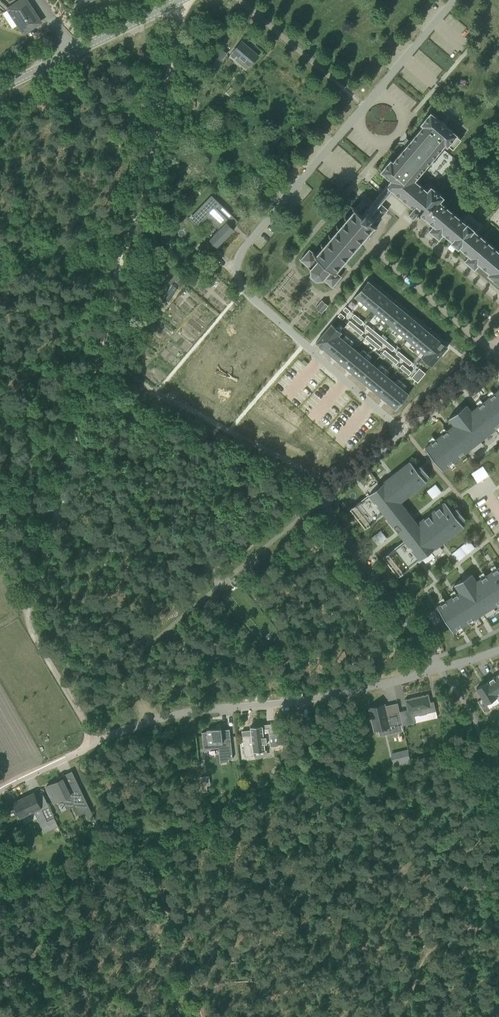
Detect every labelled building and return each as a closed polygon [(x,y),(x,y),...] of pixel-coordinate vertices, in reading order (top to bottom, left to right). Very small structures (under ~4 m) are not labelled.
[(18,24),(24,32),(36,25),(30,16),(32,15),(28,8),(30,7),(26,0),(21,0),(2,13),(12,28),(18,24)] [(73,6),(78,12),(95,0),(81,0),(73,6)] [(250,66),(258,55),(241,41),(229,55),(234,59),(237,56),(250,66)] [(227,53),(221,48),(213,57),(219,62),(227,53)] [(449,104),(445,109),(456,119),(461,113),(449,104)] [(477,232),(483,226),(468,213),(463,219),(440,200),(443,196),(432,187),(431,185),(427,190),(415,180),(445,143),(448,145),(453,149),(461,139),(457,135),(457,134),(430,112),(421,123),(423,125),(393,161),(390,159),(381,170),(391,179),(369,205),(362,199),(316,254),(313,252),(309,249),(300,259),(310,268),(311,274),(316,278),(322,278),(332,286),(341,276),(337,273),(345,263),(342,261),(373,225),(376,228),(377,227),(376,226),(379,223),(377,221),(387,209),(380,203),(392,189),(413,207),(408,213),(413,216),(416,212),(419,214),(420,213),(433,225),(429,230),(438,238),(443,233),(453,242),(452,243),(452,242),(447,247),(452,252),(457,246),(456,245),(456,244),(469,255),(464,260),(474,268),(479,263),(489,271),(487,273),(498,284),(498,251),(477,232)] [(234,229),(231,225),(236,219),(211,195),(196,211),(204,219),(207,216),(220,228),(209,239),(217,247),(234,229)] [(365,278),(352,294),(353,294),(370,309),(383,293),(366,279),(366,278),(365,278)] [(383,293),(370,309),(388,323),(401,308),(383,293)] [(322,313),(328,305),(322,300),(316,308),(322,313)] [(401,308),(388,323),(405,338),(418,323),(401,308)] [(350,313),(348,315),(355,320),(358,317),(351,311),(350,313)] [(329,322),(314,341),(323,348),(336,333),(336,334),(339,330),(339,331),(340,330),(329,321),(329,322)] [(363,321),(361,325),(367,330),(368,328),(370,327),(363,321)] [(418,323),(405,338),(422,352),(423,353),(436,337),(418,323)] [(336,333),(323,348),(340,363),(353,348),(336,334),(336,333)] [(419,355),(419,356),(429,364),(430,364),(429,364),(445,345),(436,337),(423,353),(422,352),(419,355)] [(385,342),(383,344),(389,349),(392,346),(386,340),(385,342)] [(353,348),(340,363),(358,378),(371,362),(353,348)] [(398,350),(395,354),(402,359),(403,357),(404,356),(398,350)] [(371,362),(358,378),(375,392),(388,377),(371,362)] [(415,367),(414,369),(420,375),(423,371),(417,366),(415,367)] [(388,377),(375,392),(393,407),(393,408),(407,392),(406,391),(406,392),(388,377)] [(425,448),(442,470),(442,469),(498,425),(498,390),(471,412),(466,405),(466,404),(449,418),(454,425),(425,448),(425,447),(425,448)] [(417,524),(399,501),(425,481),(426,481),(424,479),(428,476),(429,475),(421,465),(420,465),(420,466),(416,469),(410,461),(349,509),(350,510),(350,509),(364,528),(364,529),(384,513),(405,540),(382,557),(383,558),(383,557),(397,576),(397,577),(420,559),(435,547),(463,526),(463,525),(460,521),(464,518),(464,519),(465,518),(457,508),(456,508),(452,511),(445,502),(444,502),(445,503),(417,524)] [(489,475),(483,466),(474,471),(480,481),(489,475)] [(435,484),(426,491),(433,499),(441,492),(435,484)] [(475,548),(469,540),(451,553),(457,561),(475,548)] [(468,621),(470,623),(474,621),(472,619),(497,603),(498,605),(498,567),(497,568),(496,566),(491,569),(493,571),(486,576),(484,573),(480,576),(481,578),(476,581),(471,574),(471,573),(454,584),(455,584),(460,592),(457,594),(455,592),(451,594),(453,596),(445,601),(444,599),(440,601),(441,604),(438,606),(437,606),(453,631),(457,628),(458,630),(462,628),(461,626),(468,621)] [(498,695),(498,682),(495,676),(486,682),(496,697),(498,695)] [(496,697),(486,682),(476,688),(483,698),(478,701),(484,711),(489,708),(486,703),(496,697)] [(426,713),(436,711),(435,708),(434,701),(430,701),(428,694),(405,699),(407,709),(399,711),(403,725),(415,722),(414,716),(419,714),(419,715),(427,713),(426,713)] [(377,729),(399,724),(397,712),(387,714),(385,705),(384,704),(369,707),(374,730),(377,729)] [(243,747),(238,747),(238,755),(244,755),(245,756),(254,755),(254,751),(265,750),(264,743),(270,742),(279,741),(278,730),(269,731),(269,727),(263,728),(262,725),(250,726),(251,734),(242,735),(243,747)] [(233,758),(229,729),(207,731),(201,732),(203,749),(218,747),(218,746),(220,745),(222,759),(233,758)] [(408,749),(397,752),(400,764),(400,767),(411,764),(408,749)] [(65,785),(62,778),(46,786),(54,802),(69,795),(78,815),(90,809),(76,779),(65,785)] [(34,792),(12,802),(20,818),(41,807),(34,792)] [(54,817),(49,806),(42,809),(47,820),(54,817)]
